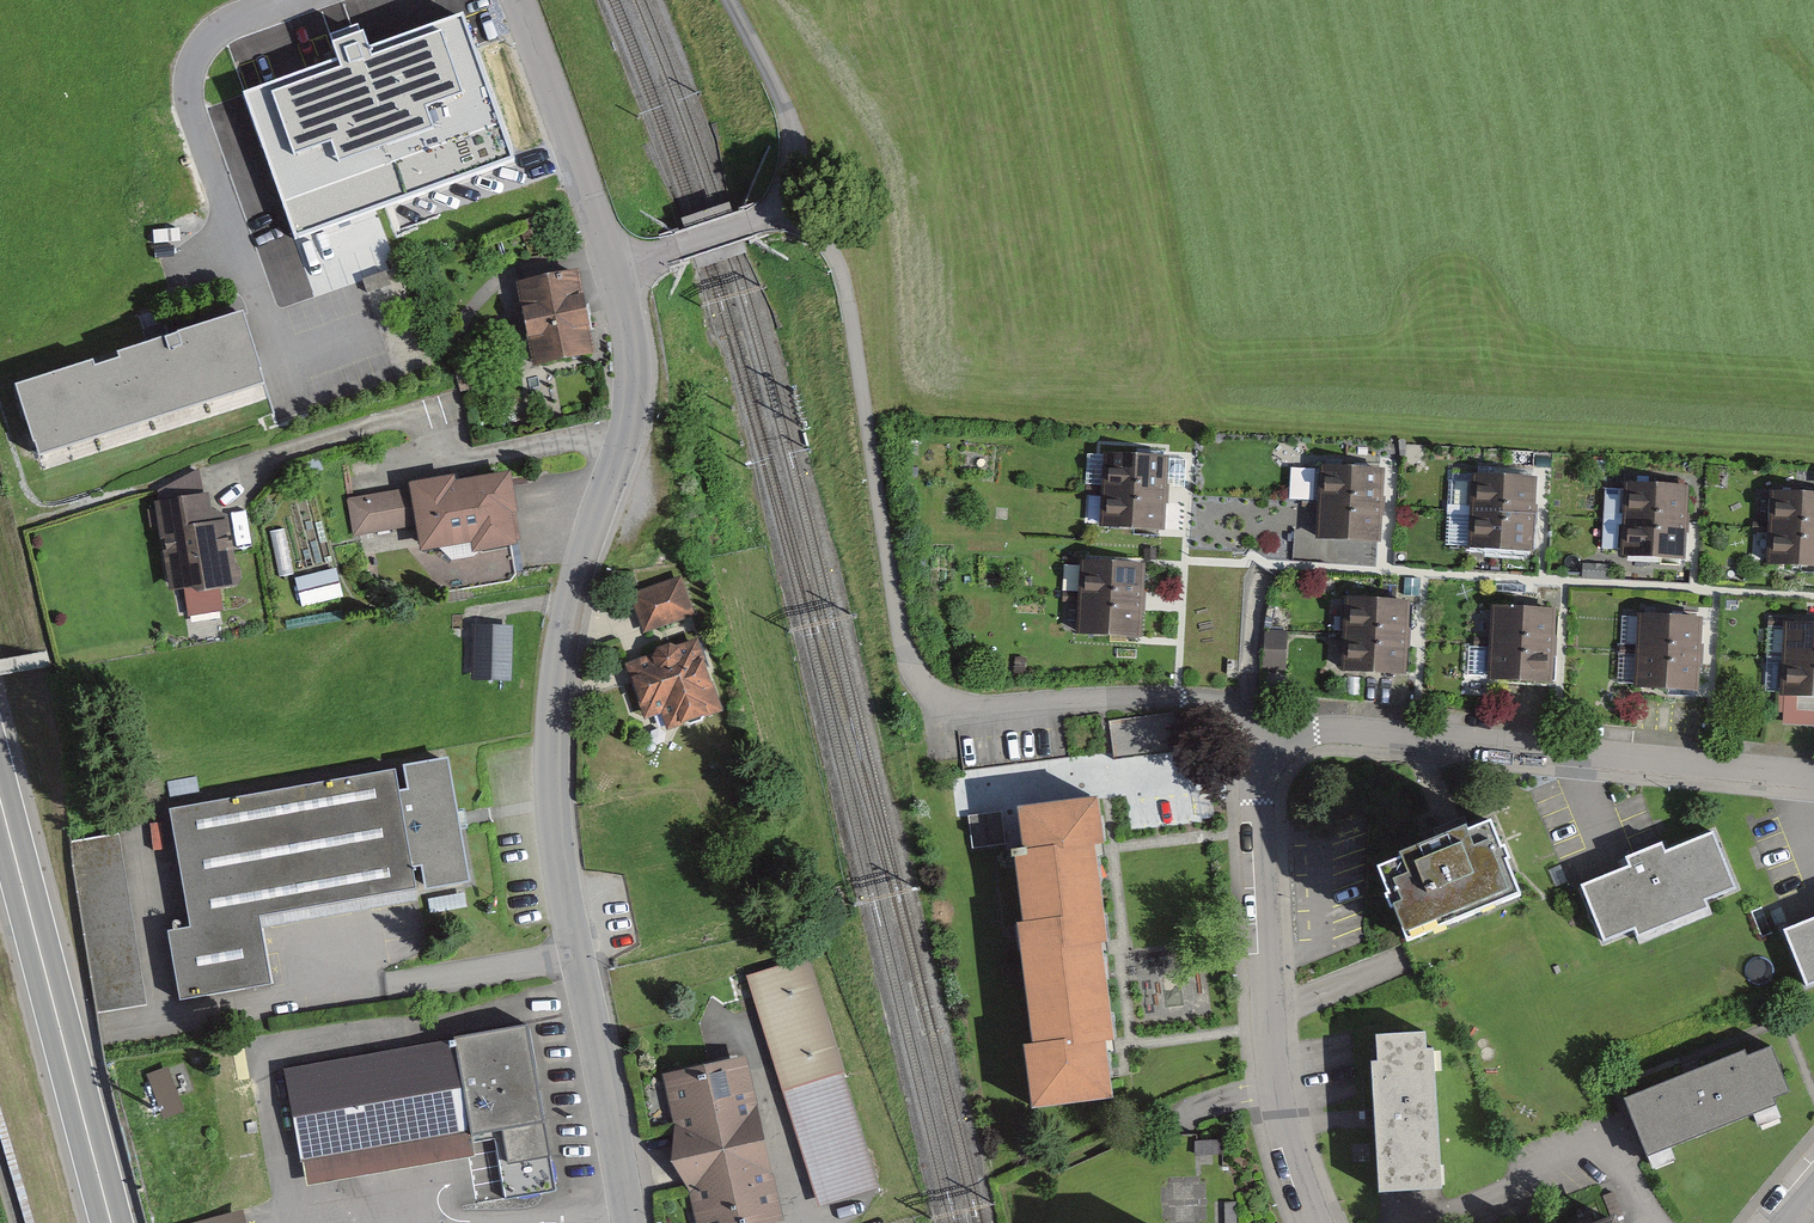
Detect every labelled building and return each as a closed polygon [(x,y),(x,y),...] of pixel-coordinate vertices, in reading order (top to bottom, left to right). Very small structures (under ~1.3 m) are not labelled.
[(339,59),(246,92),(297,237),(515,160),(464,17),(371,49),(364,28),(332,39),(339,59)] [(580,271),(524,288),(546,362),(602,346),(580,271)] [(94,362),(14,389),(42,474),(273,397),(245,313),(118,355),(121,364),(97,372),(94,362)] [(1106,490),(1162,493),(1164,458),(1107,455),(1106,490)] [(1322,502),(1378,506),(1381,472),(1298,466),(1296,500),(1322,502)] [(523,472),(426,480),(433,559),(530,551),(523,472)] [(1451,509),(1530,514),(1532,480),(1453,475),(1451,509)] [(1604,518),(1682,522),(1684,488),(1606,484),(1604,518)] [(1160,529),(1162,493),(1106,490),(1104,526),(1160,529)] [(416,494),(358,503),(366,551),(423,542),(416,494)] [(1813,530),(1813,495),(1774,494),(1772,528),(1813,530)] [(226,496),(162,507),(178,602),(242,591),(226,496)] [(1376,541),(1378,506),(1322,502),(1319,537),(1376,541)] [(1528,551),(1530,514),(1451,509),(1449,546),(1528,551)] [(1680,558),(1682,522),(1604,518),(1602,554),(1680,558)] [(1772,528),(1771,564),(1813,565),(1813,530),(1772,528)] [(1082,597),(1139,600),(1141,566),(1083,563),(1082,597)] [(690,572),(637,595),(658,644),(712,620),(690,572)] [(347,573),(301,588),(309,615),(356,600),(347,573)] [(1137,636),(1139,600),(1082,597),(1080,633),(1137,636)] [(1347,634),(1404,637),(1406,602),(1349,599),(1347,634)] [(1493,642),(1550,645),(1552,610),(1495,607),(1493,642)] [(1640,651),(1696,654),(1698,619),(1642,615),(1640,651)] [(1813,659),(1813,624),(1791,623),(1789,658),(1813,659)] [(522,627),(486,627),(485,679),(521,680),(522,627)] [(1402,673),(1404,637),(1347,634),(1345,669),(1402,673)] [(1291,637),(1271,636),(1269,674),(1289,675),(1291,637)] [(1548,681),(1550,645),(1493,642),(1493,647),(1468,646),(1467,676),(1548,681)] [(630,680),(657,741),(734,707),(707,646),(630,680)] [(1694,688),(1696,654),(1640,651),(1638,685),(1694,688)] [(1789,658),(1788,696),(1813,697),(1813,659),(1789,658)] [(1183,714),(1113,723),(1117,752),(1187,743),(1183,714)] [(459,762),(172,809),(193,930),(168,934),(180,1002),(283,985),(268,900),(476,865),(459,762)] [(1022,898),(1099,888),(1094,844),(1103,842),(1097,799),(1020,809),(1026,849),(1016,851),(1022,898)] [(1005,813),(965,817),(969,851),(1009,847),(1005,813)] [(1401,873),(1377,883),(1387,907),(1384,911),(1389,924),(1395,921),(1408,953),(1521,907),(1492,835),(1470,844),(1467,838),(1436,850),(1439,856),(1430,860),(1428,853),(1398,865),(1401,873)] [(1628,869),(1580,889),(1603,945),(1635,932),(1641,946),(1710,918),(1704,904),(1735,892),(1712,837),(1666,856),(1662,846),(1624,861),(1628,869)] [(119,838),(82,840),(112,1012),(145,1006),(119,838)] [(1099,888),(1022,898),(1028,947),(1022,948),(1029,1001),(1106,991),(1100,941),(1106,940),(1099,888)] [(1780,934),(1805,996),(1813,992),(1813,920),(1780,934)] [(810,961),(749,979),(820,1207),(882,1193),(810,961)] [(1106,991),(1029,1001),(1035,1045),(1026,1046),(1034,1106),(1111,1096),(1103,1040),(1112,1038),(1106,991)] [(287,1070),(308,1186),(474,1156),(473,1144),(494,1139),(506,1201),(557,1191),(527,1026),(287,1070)] [(1424,1040),(1378,1043),(1379,1068),(1371,1068),(1379,1200),(1444,1196),(1434,1054),(1425,1055),(1424,1040)] [(1744,1053),(1620,1103),(1645,1164),(1778,1110),(1774,1102),(1789,1096),(1772,1054),(1748,1064),(1744,1053)] [(672,1079),(701,1222),(789,1222),(756,1062),(672,1079)] [(184,1110),(168,1066),(147,1073),(163,1118),(184,1110)] [(198,1222),(243,1222),(240,1214),(198,1222)]
